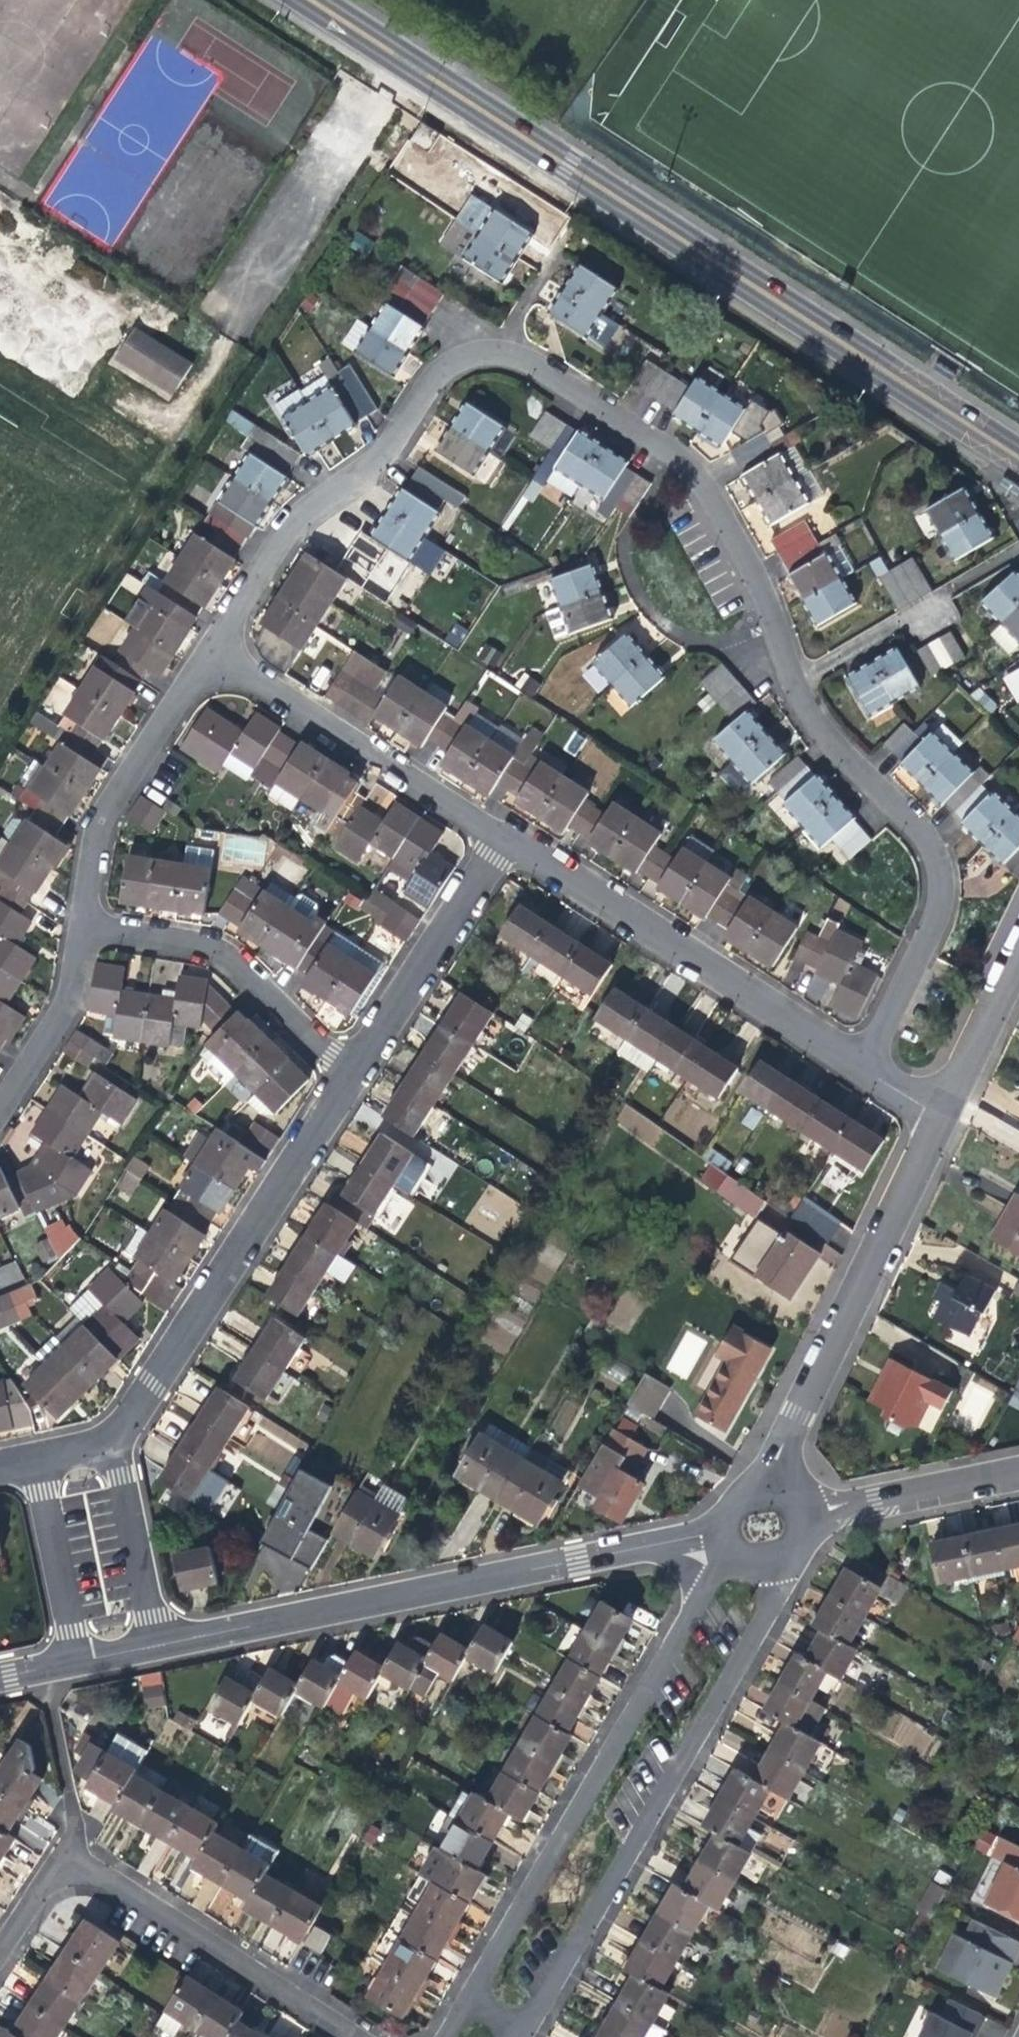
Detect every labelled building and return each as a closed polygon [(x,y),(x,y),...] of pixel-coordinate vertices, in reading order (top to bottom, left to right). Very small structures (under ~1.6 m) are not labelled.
[(429,154),(441,135),(422,123),(410,142),(429,154)] [(493,209),(478,234),(518,260),(526,248),(534,235),(493,209)] [(510,272),(518,260),(478,234),(456,220),(440,244),(503,284),(510,272)] [(572,275),(563,289),(604,315),(620,290),(579,264),(572,275)] [(401,266),(394,278),(412,290),(436,306),(444,294),(401,266)] [(412,290),(394,278),(379,300),(385,303),(370,328),(410,354),(423,334),(426,329),(422,327),(430,316),(436,306),(412,290)] [(588,340),(604,315),(563,289),(556,299),(547,313),(588,340)] [(400,368),(410,354),(370,328),(354,353),(393,378),(400,368)] [(137,330),(119,357),(149,376),(146,381),(157,388),(160,383),(176,393),(193,367),(137,330)] [(116,362),(146,381),(149,376),(119,357),(116,362)] [(643,391),(659,366),(649,360),(632,384),(643,391)] [(349,365),(339,372),(368,416),(377,409),(349,365)] [(643,391),(653,398),(669,373),(659,366),(643,391)] [(355,424),(368,416),(339,372),(327,379),(331,386),(307,401),(333,442),(352,431),(357,427),(355,424)] [(653,398),(664,405),(681,380),(669,373),(653,398)] [(684,425),(697,434),(724,393),(698,377),(692,388),(681,380),(664,405),(675,413),(672,418),(684,425)] [(172,398),(176,393),(160,383),(157,388),(172,398)] [(748,408),(724,393),(697,434),(708,440),(722,449),(748,408)] [(325,447),(333,442),(307,401),(282,417),(307,458),(325,447)] [(467,402),(450,427),(489,452),(506,427),(487,415),(467,402)] [(530,437),(552,451),(568,425),(547,412),(530,437)] [(555,472),(579,487),(606,446),(587,434),(582,430),(580,432),(568,425),(552,451),(533,479),(545,487),(555,472)] [(256,426),(249,436),(295,465),(302,454),(256,426)] [(472,478),(489,452),(450,427),(442,440),(434,452),(472,478)] [(731,452),(738,463),(772,443),(766,433),(731,452)] [(287,477),(295,465),(249,436),(241,449),(249,454),(234,479),(273,504),(282,490),(289,479),(287,477)] [(741,477),(756,503),(798,479),(783,454),(792,448),(785,436),(772,443),(738,463),(744,475),(741,477)] [(608,519),(616,508),(637,474),(627,468),(631,462),(623,457),(606,446),(579,487),(604,503),(598,512),(608,519)] [(398,470),(412,478),(445,500),(452,489),(406,459),(398,470)] [(811,471),(798,479),(756,503),(761,511),(770,527),(825,495),(811,471)] [(648,481),(637,474),(616,508),(627,516),(631,518),(653,484),(648,481)] [(1004,477),(1002,485),(1018,495),(1018,486),(1004,477)] [(438,511),(445,500),(412,478),(405,489),(401,487),(394,498),(390,505),(431,531),(442,514),(438,511)] [(266,516),(273,504),(234,479),(218,503),(255,526),(258,528),(266,516)] [(927,510),(942,536),(979,514),(971,499),(965,489),(927,510)] [(250,533),(255,526),(218,503),(211,514),(247,537),(250,533)] [(426,539),(431,531),(390,505),(385,512),(426,539)] [(410,563),(426,539),(385,512),(369,537),(372,539),(369,544),(359,561),(383,578),(398,556),(410,563)] [(988,529),(979,514),(942,536),(956,561),(995,539),(988,529)] [(771,540),(784,563),(818,543),(805,521),(771,540)] [(199,535),(183,558),(222,583),(231,569),(237,560),(234,559),(242,547),(217,531),(210,543),(199,535)] [(794,587),(803,603),(844,578),(853,573),(831,536),(818,543),(784,563),(791,575),(788,576),(794,587)] [(299,569),(293,579),(332,604),(348,579),(309,554),(299,569)] [(212,598),(222,583),(183,558),(161,593),(197,616),(203,607),(205,609),(212,598)] [(898,611),(932,593),(912,558),(890,571),(882,559),(870,565),(898,611)] [(549,581),(558,607),(605,591),(600,576),(596,564),(549,581)] [(1001,624),(1018,608),(1018,574),(1016,571),(983,603),(1001,624)] [(859,603),(844,578),(803,603),(808,612),(818,628),(859,603)] [(316,627),(332,604),(293,579),(287,587),(277,602),(316,627)] [(610,605),(605,591),(558,607),(569,637),(615,619),(610,605)] [(189,627),(197,616),(161,593),(138,628),(176,653),(191,629),(189,627)] [(302,649),(316,627),(277,602),(270,613),(263,624),(302,649)] [(1001,624),(990,634),(1009,657),(1018,648),(1018,608),(1001,624)] [(454,623),(447,640),(459,646),(467,629),(454,623)] [(138,628),(115,663),(143,681),(149,670),(160,678),(166,669),(176,653),(138,628)] [(932,677),(967,658),(951,631),(916,651),(932,677)] [(591,665),(611,686),(648,654),(636,641),(628,632),(591,665)] [(477,659),(494,666),(500,650),(483,644),(477,659)] [(889,652),(872,661),(896,703),(922,688),(897,647),(889,652)] [(327,693),(337,700),(365,659),(353,652),(327,693)] [(657,665),(648,654),(611,686),(631,709),(667,676),(657,665)] [(104,655),(81,690),(120,715),(132,696),(143,681),(115,663),(104,655)] [(375,666),(365,659),(337,700),(348,707),(375,666)] [(870,718),(896,703),(872,661),(857,670),(846,676),(870,718)] [(700,683),(734,722),(758,701),(723,663),(700,683)] [(348,707),(358,714),(382,679),(385,673),(375,666),(348,707)] [(394,686),(382,679),(358,714),(370,721),(375,714),(391,724),(399,730),(423,693),(400,677),(394,686)] [(81,690),(58,725),(97,750),(110,731),(120,715),(81,690)] [(448,708),(423,693),(399,730),(413,739),(424,745),(448,708)] [(225,764),(248,780),(251,776),(262,783),(262,782),(292,737),(281,730),(283,728),(257,711),(243,731),(207,707),(182,747),(220,772),(225,764)] [(734,722),(712,742),(731,764),(769,732),(757,719),(749,709),(734,722)] [(62,743),(47,767),(86,792),(96,777),(109,757),(97,750),(58,725),(49,719),(42,730),(62,743)] [(458,774),(467,780),(491,741),(467,726),(466,727),(455,720),(439,745),(450,752),(442,764),(458,774)] [(913,777),(920,785),(954,751),(962,741),(944,723),(935,732),(925,722),(917,730),(914,733),(894,754),(905,764),(902,767),(913,777)] [(884,744),(894,754),(914,733),(904,723),(884,744)] [(500,726),(491,741),(514,757),(524,741),(500,726)] [(497,784),(508,791),(525,764),(532,754),(542,739),(530,732),(524,741),(514,757),(491,741),(467,780),(482,789),(489,795),(497,784)] [(775,738),(769,732),(731,764),(723,772),(742,794),(788,754),(775,738)] [(292,737),(262,782),(262,783),(270,789),(267,793),(268,796),(273,799),(274,797),(293,809),(301,797),(327,756),(312,747),(303,741),(302,743),(292,737)] [(945,805),(954,813),(982,784),(991,775),(982,767),(977,773),(954,751),(920,785),(933,797),(944,807),(945,805)] [(770,783),(778,793),(808,766),(799,755),(770,783)] [(318,825),(328,831),(356,789),(346,783),(352,773),(342,766),(327,756),(301,797),(326,813),(318,825)] [(25,802),(37,809),(63,826),(77,805),(86,792),(47,767),(32,757),(17,780),(27,786),(19,798),(25,802)] [(536,770),(525,764),(508,791),(517,797),(517,799),(525,805),(539,815),(564,778),(541,762),(536,770)] [(783,806),(802,828),(839,796),(825,780),(819,773),(817,775),(808,766),(778,793),(786,802),(783,806)] [(568,826),(578,833),(596,805),(587,799),(589,795),(564,778),(539,815),(553,824),(564,832),(568,826)] [(993,795),(982,784),(954,813),(965,823),(963,825),(972,834),(983,844),(1015,811),(996,792),(993,795)] [(372,843),(395,858),(421,817),(403,806),(396,802),(383,820),(361,805),(367,796),(356,789),(328,831),(339,838),(335,844),(360,861),(372,843)] [(163,807),(142,793),(135,804),(160,822),(167,810),(163,807)] [(850,809),(839,796),(802,828),(820,849),(832,840),(850,859),(873,839),(856,820),(858,818),(850,809)] [(153,833),(160,822),(135,804),(128,816),(153,833)] [(607,813),(596,805),(578,833),(594,843),(613,856),(636,819),(614,804),(607,813)] [(56,836),(63,826),(37,809),(14,844),(53,868),(65,849),(68,844),(56,836)] [(1015,811),(983,844),(995,855),(1004,864),(1018,849),(1018,815),(1015,811)] [(446,833),(421,817),(395,858),(389,867),(411,882),(406,890),(429,907),(455,867),(443,859),(433,853),(446,833)] [(639,870),(650,877),(666,852),(656,845),(662,836),(636,819),(613,856),(624,863),(638,872),(639,870)] [(4,886),(29,902),(37,907),(48,890),(59,872),(53,868),(14,844),(0,866),(0,883),(4,886)] [(668,891),(682,901),(707,862),(685,847),(676,859),(666,852),(650,877),(660,884),(659,885),(668,891)] [(187,851),(185,863),(178,910),(193,912),(206,914),(214,855),(187,851)] [(137,904),(150,906),(158,859),(128,854),(121,902),(137,904)] [(163,908),(178,910),(185,863),(158,859),(150,906),(163,908)] [(708,915),(719,923),(741,889),(750,875),(738,868),(731,878),(707,862),(682,901),(694,909),(707,918),(708,915)] [(219,912),(232,920),(249,894),(255,884),(243,876),(219,912)] [(249,894),(232,920),(242,926),(241,928),(249,934),(263,944),(288,906),(295,896),(272,880),(265,891),(255,884),(249,894)] [(29,902),(4,886),(0,891),(0,966),(21,980),(36,957),(18,945),(21,940),(33,921),(22,913),(29,902)] [(385,911),(389,914),(396,903),(375,889),(368,900),(385,911)] [(776,913),(741,889),(719,923),(729,929),(725,935),(737,943),(751,952),(776,913)] [(321,914),(295,896),(288,906),(263,944),(284,958),(299,969),(323,931),(314,925),(319,918),(321,914)] [(396,903),(389,914),(414,930),(421,919),(396,903)] [(502,935),(533,955),(553,924),(533,911),(522,904),(502,935)] [(799,929),(776,913),(751,952),(762,959),(774,967),(799,929)] [(383,924),(407,941),(414,930),(389,914),(383,924)] [(828,917),(819,937),(807,962),(818,968),(816,971),(830,979),(842,986),(834,1004),(859,1016),(878,977),(853,964),(863,942),(837,928),(840,923),(828,917)] [(323,931),(328,924),(319,918),(314,925),(323,931)] [(328,924),(323,931),(334,938),(339,931),(328,924)] [(533,955),(563,975),(584,944),(571,936),(553,924),(533,955)] [(794,955),(807,962),(819,937),(807,930),(794,955)] [(317,991),(328,998),(354,959),(362,947),(339,931),(334,938),(323,931),(299,969),(310,976),(305,983),(317,991)] [(595,951),(584,944),(563,975),(593,994),(613,963),(595,951)] [(391,966),(362,947),(354,959),(378,976),(353,1015),(358,1019),(383,979),(391,966)] [(378,976),(354,959),(328,998),(343,1009),(353,1015),(378,976)] [(115,1036),(142,1040),(149,993),(134,991),(122,989),(126,966),(97,962),(89,1009),(108,1012),(106,1033),(115,1034),(115,1036)] [(1,1050),(8,1040),(11,1042),(21,1027),(27,1018),(5,1004),(21,980),(0,966),(0,1049),(1,1050)] [(166,996),(149,993),(142,1040),(172,1044),(172,1043),(182,1044),(185,1024),(203,1027),(204,1018),(217,1033),(239,1011),(209,981),(209,980),(181,975),(178,998),(166,996)] [(619,1050),(627,1038),(647,1007),(635,1000),(616,988),(589,1031),(619,1050)] [(456,1004),(443,1024),(475,1044),(495,1012),(464,992),(456,1004)] [(627,1038),(658,1058),(678,1027),(669,1021),(647,1007),(627,1038)] [(229,1081),(237,1073),(270,1039),(254,1024),(249,1019),(247,1020),(239,1011),(217,1033),(207,1043),(216,1052),(208,1060),(229,1081)] [(455,1075),(475,1044),(443,1024),(432,1040),(423,1055),(455,1075)] [(698,1040),(678,1027),(658,1058),(689,1079),(710,1048),(698,1040)] [(76,1029),(68,1041),(94,1058),(106,1066),(114,1054),(76,1029)] [(279,1049),(270,1039),(237,1073),(257,1093),(289,1059),(279,1049)] [(87,1070),(94,1058),(68,1041),(62,1050),(60,1053),(87,1070)] [(727,1059),(710,1048),(689,1079),(719,1098),(740,1067),(727,1059)] [(435,1106),(455,1075),(423,1055),(413,1070),(403,1085),(435,1106)] [(300,1069),(289,1059),(257,1093),(248,1102),(260,1113),(274,1116),(309,1079),(300,1069)] [(743,1091),(773,1111),(793,1080),(782,1072),(763,1060),(743,1091)] [(64,1085),(49,1108),(91,1134),(105,1112),(123,1123),(138,1099),(98,1072),(87,1089),(81,1096),(64,1085)] [(809,1090),(793,1080),(773,1111),(805,1131),(825,1101),(809,1090)] [(417,1134),(435,1106),(403,1085),(394,1099),(384,1115),(417,1134)] [(845,1113),(825,1101),(805,1131),(835,1151),(856,1120),(845,1113)] [(625,1106),(617,1121),(635,1131),(643,1116),(625,1106)] [(75,1158),(91,1134),(49,1108),(33,1132),(47,1141),(39,1153),(32,1164),(18,1170),(38,1210),(79,1192),(93,1169),(75,1158)] [(868,1128),(856,1120),(835,1151),(866,1171),(885,1140),(868,1128)] [(254,1121),(249,1129),(275,1146),(280,1137),(254,1121)] [(230,1134),(241,1141),(267,1157),(275,1146),(249,1129),(237,1123),(230,1134)] [(253,1167),(259,1170),(267,1157),(241,1141),(230,1134),(221,1128),(213,1140),(203,1133),(188,1156),(198,1163),(239,1189),(248,1176),(253,1167)] [(372,1150),(363,1164),(395,1185),(415,1154),(383,1133),(372,1150)] [(131,1195),(148,1164),(132,1156),(115,1186),(131,1195)] [(231,1201),(239,1189),(198,1163),(175,1197),(211,1221),(217,1212),(223,1214),(231,1201)] [(375,1215),(395,1185),(363,1164),(353,1180),(343,1195),(336,1191),(328,1203),(352,1219),(360,1205),(375,1215)] [(38,1210),(18,1170),(7,1176),(1,1165),(0,1165),(0,1219),(22,1209),(25,1216),(38,1210)] [(766,1202),(762,1198),(730,1176),(720,1192),(755,1217),(766,1202)] [(992,1239),(1018,1255),(1018,1194),(1018,1193),(1006,1214),(992,1239)] [(203,1233),(211,1221),(175,1197),(153,1232),(195,1258),(208,1236),(203,1233)] [(804,1198),(790,1219),(828,1246),(842,1226),(804,1198)] [(352,1219),(328,1203),(317,1219),(307,1234),(339,1255),(359,1224),(352,1219)] [(822,1255),(787,1232),(782,1238),(759,1223),(735,1259),(793,1298),(811,1271),(822,1255)] [(51,1237),(61,1258),(82,1237),(70,1224),(51,1237)] [(186,1271),(195,1258),(153,1232),(136,1257),(140,1260),(134,1270),(178,1297),(184,1286),(178,1283),(186,1271)] [(297,1249),(287,1265),(319,1285),(329,1292),(349,1261),(339,1255),(307,1234),(297,1249)] [(299,1316),(319,1285),(287,1265),(277,1279),(267,1295),(299,1316)] [(106,1305),(86,1324),(119,1358),(139,1337),(123,1322),(135,1309),(143,1302),(111,1268),(90,1290),(106,1305)] [(141,1293),(168,1311),(178,1297),(134,1270),(128,1280),(141,1293)] [(985,1314),(993,1298),(973,1288),(977,1282),(965,1276),(958,1291),(951,1288),(942,1283),(934,1299),(943,1304),(935,1320),(969,1337),(981,1312),(985,1314)] [(26,1283),(8,1291),(23,1320),(35,1315),(28,1301),(39,1296),(33,1280),(26,1283)] [(996,1291),(977,1282),(973,1288),(993,1298),(996,1291)] [(23,1320),(8,1291),(0,1294),(0,1301),(11,1325),(23,1320)] [(11,1325),(0,1301),(0,1329),(11,1325)] [(263,1337),(256,1350),(286,1369),(306,1338),(276,1318),(263,1337)] [(86,1324),(67,1344),(99,1377),(108,1368),(119,1358),(86,1324)] [(746,1392),(771,1345),(733,1324),(718,1352),(729,1358),(699,1415),(727,1429),(746,1392)] [(669,1370),(689,1378),(704,1339),(684,1331),(669,1370)] [(89,1388),(99,1377),(67,1344),(48,1363),(80,1397),(89,1388)] [(267,1399),(286,1369),(256,1350),(248,1361),(237,1379),(267,1399)] [(950,1390),(895,1362),(883,1385),(878,1383),(873,1393),(868,1403),(886,1412),(883,1418),(903,1428),(917,1427),(930,1402),(940,1407),(950,1390)] [(70,1407),(80,1397),(48,1363),(26,1385),(59,1418),(70,1407)] [(628,1403),(652,1417),(669,1387),(646,1373),(628,1403)] [(35,1424),(32,1408),(13,1378),(0,1381),(0,1431),(35,1424)] [(212,1399),(200,1418),(231,1438),(250,1407),(219,1387),(212,1399)] [(211,1470),(231,1438),(200,1418),(192,1431),(180,1450),(211,1470)] [(491,1424),(483,1437),(522,1460),(530,1447),(491,1424)] [(605,1497),(600,1506),(623,1519),(643,1486),(631,1478),(648,1450),(613,1429),(604,1445),(597,1456),(581,1483),(605,1497)] [(475,1486),(498,1500),(522,1460),(483,1437),(459,1476),(475,1486)] [(538,1524),(563,1484),(540,1470),(548,1458),(530,1447),(522,1460),(498,1500),(514,1509),(538,1524)] [(211,1470),(180,1450),(168,1468),(160,1480),(209,1512),(229,1482),(211,1470)] [(570,1472),(548,1458),(540,1470),(563,1484),(570,1472)] [(280,1553),(310,1568),(328,1540),(310,1531),(333,1487),(302,1471),(265,1539),(283,1548),(280,1553)] [(359,1492),(335,1532),(355,1544),(375,1556),(400,1517),(379,1504),(359,1492)] [(1007,1573),(1005,1567),(997,1529),(996,1524),(979,1527),(980,1533),(965,1536),(973,1574),(974,1579),(1007,1573)] [(997,1529),(1005,1567),(1018,1564),(1018,1524),(1012,1525),(997,1529)] [(942,1580),(973,1574),(965,1536),(948,1539),(935,1542),(942,1580)] [(275,1550),(280,1553),(283,1548),(265,1539),(263,1543),(275,1550)] [(220,1584),(212,1545),(176,1552),(183,1591),(206,1587),(220,1584)] [(843,1577),(831,1597),(865,1617),(879,1594),(898,1604),(909,1585),(890,1573),(857,1553),(843,1577)] [(815,1624),(823,1629),(849,1645),(865,1617),(831,1597),(824,1608),(815,1624)] [(604,1602),(588,1630),(617,1648),(624,1635),(633,1619),(604,1602)] [(607,1664),(617,1648),(588,1630),(576,1623),(559,1651),(571,1659),(600,1676),(607,1664)] [(485,1627),(470,1653),(468,1656),(496,1673),(505,1657),(513,1643),(497,1634),(485,1627)] [(816,1641),(806,1657),(828,1670),(841,1678),(857,1649),(849,1645),(823,1629),(816,1641)] [(441,1636),(435,1648),(410,1690),(427,1700),(441,1675),(453,1682),(468,1656),(470,1653),(455,1644),(441,1636)] [(399,1643),(384,1669),(381,1674),(410,1690),(435,1648),(424,1641),(420,1639),(414,1639),(408,1648),(399,1643)] [(354,1651),(347,1663),(324,1703),(344,1715),(357,1693),(367,1698),(381,1674),(384,1669),(365,1658),(354,1651)] [(791,1666),(782,1681),(811,1699),(828,1670),(806,1657),(799,1653),(791,1666)] [(312,1660),(298,1684),(295,1690),(322,1706),(324,1703),(347,1663),(335,1657),(324,1659),(320,1666),(312,1660)] [(592,1691),(600,1676),(571,1659),(555,1687),(584,1704),(592,1691)] [(271,1669),(255,1695),(253,1700),(280,1716),(295,1690),(298,1684),(285,1677),(271,1669)] [(159,1672),(139,1676),(145,1708),(165,1704),(159,1672)] [(238,1725),(253,1700),(255,1695),(236,1685),(226,1679),(209,1708),(238,1725)] [(766,1709),(787,1722),(795,1726),(811,1699),(782,1681),(776,1691),(766,1709)] [(575,1719),(584,1704),(555,1687),(539,1715),(567,1732),(575,1719)] [(208,1714),(201,1728),(219,1737),(226,1723),(208,1714)] [(919,1759),(935,1739),(903,1714),(887,1733),(919,1759)] [(571,1734),(567,1732),(539,1715),(522,1744),(554,1763),(561,1750),(571,1734)] [(777,1740),(770,1751),(805,1770),(821,1742),(795,1726),(787,1722),(777,1740)] [(21,1738),(10,1756),(32,1770),(35,1766),(31,1744),(21,1738)] [(102,1796),(116,1804),(133,1774),(145,1754),(115,1738),(106,1753),(92,1745),(74,1774),(89,1784),(87,1787),(102,1796)] [(546,1777),(554,1763),(522,1744),(506,1771),(538,1791),(546,1777)] [(25,1805),(32,1793),(43,1777),(32,1770),(10,1756),(0,1749),(0,1789),(25,1805)] [(764,1761),(754,1778),(772,1788),(789,1798),(805,1770),(770,1751),(764,1761)] [(728,1782),(720,1796),(755,1817),(772,1788),(754,1778),(736,1767),(728,1782)] [(530,1804),(538,1791),(506,1771),(489,1800),(509,1812),(521,1819),(530,1804)] [(161,1790),(133,1774),(116,1804),(113,1808),(131,1819),(141,1825),(161,1790)] [(499,1831),(509,1812),(489,1800),(473,1791),(463,1784),(445,1814),(456,1820),(492,1842),(499,1831)] [(6,1834),(12,1825),(25,1805),(0,1789),(0,1830),(6,1834)] [(189,1807),(161,1790),(141,1825),(152,1831),(169,1841),(189,1807)] [(704,1824),(717,1832),(756,1855),(766,1837),(749,1827),(755,1817),(720,1796),(714,1806),(704,1824)] [(217,1823),(189,1807),(169,1841),(179,1847),(197,1858),(212,1832),(217,1823)] [(485,1855),(492,1842),(456,1820),(445,1814),(437,1828),(448,1834),(440,1847),(451,1854),(476,1869),(481,1872),(486,1862),(482,1859),(485,1855)] [(217,1823),(212,1832),(216,1833),(223,1821),(220,1819),(217,1823)] [(209,1876),(219,1882),(240,1848),(247,1835),(223,1821),(216,1833),(212,1832),(197,1858),(192,1866),(209,1876)] [(6,1834),(0,1830),(0,1862),(4,1857),(15,1840),(6,1834)] [(767,1861),(756,1855),(717,1832),(709,1845),(701,1860),(736,1881),(741,1872),(755,1881),(767,1861)] [(240,1848),(219,1882),(234,1891),(250,1900),(265,1874),(269,1866),(277,1853),(248,1835),(240,1848)] [(1018,1916),(1018,1842),(1005,1835),(996,1854),(1009,1860),(988,1901),(1018,1916)] [(484,1874),(481,1872),(476,1869),(451,1854),(440,1847),(435,1845),(431,1852),(419,1873),(435,1883),(467,1902),(477,1885),(484,1874)] [(694,1872),(685,1887),(720,1908),(736,1881),(701,1860),(694,1872)] [(462,1911),(467,1902),(435,1883),(419,1873),(406,1895),(422,1904),(418,1911),(451,1930),(456,1933),(462,1924),(456,1921),(462,1911)] [(261,1917),(273,1924),(293,1890),(265,1874),(250,1900),(245,1908),(261,1917)] [(708,1928),(720,1908),(685,1887),(677,1883),(670,1894),(659,1912),(694,1933),(699,1923),(708,1928)] [(322,1907),(293,1890),(273,1924),(287,1932),(302,1941),(322,1907)] [(445,1941),(451,1930),(418,1911),(415,1917),(399,1908),(386,1929),(402,1938),(435,1958),(441,1947),(445,1941)] [(652,1924),(643,1939),(678,1960),(694,1933),(659,1912),(652,1924)] [(940,1966),(998,1995),(1013,1964),(1018,1953),(1018,1938),(977,1917),(967,1937),(957,1932),(940,1966)] [(79,1932),(67,1950),(100,1972),(120,1940),(87,1919),(79,1932)] [(320,1954),(330,1935),(316,1927),(305,1945),(320,1954)] [(423,1978),(435,1958),(402,1938),(386,1929),(373,1951),(390,1960),(386,1967),(418,1987),(420,1984),(423,1978)] [(626,1968),(636,1974),(661,1989),(678,1960),(643,1939),(636,1951),(626,1968)] [(82,1999),(100,1972),(67,1950),(57,1966),(49,1978),(82,1999)] [(412,1997),(418,1987),(386,1967),(369,1996),(402,2015),(412,1997)] [(626,1990),(620,2001),(654,2022),(671,1995),(661,1989),(636,1974),(626,1990)] [(40,1992),(32,2004),(65,2026),(82,1999),(49,1978),(40,1992)] [(166,2011),(193,2028),(215,1995),(199,1984),(188,1978),(166,2011)] [(207,2036),(226,2036),(236,2021),(242,2012),(226,2002),(215,1995),(193,2028),(207,2036)] [(974,2033),(984,2012),(954,1997),(945,2015),(935,2010),(922,2036),(972,2036),(974,2033)] [(603,2029),(617,2036),(662,2036),(666,2029),(654,2022),(620,2001),(611,2017),(603,2029)] [(13,2033),(20,2036),(58,2036),(65,2026),(32,2004),(23,2017),(13,2033)] [(249,2029),(236,2021),(226,2036),(262,2036),(249,2029)] [(13,2033),(6,2028),(0,2036),(20,2036),(13,2033)]
